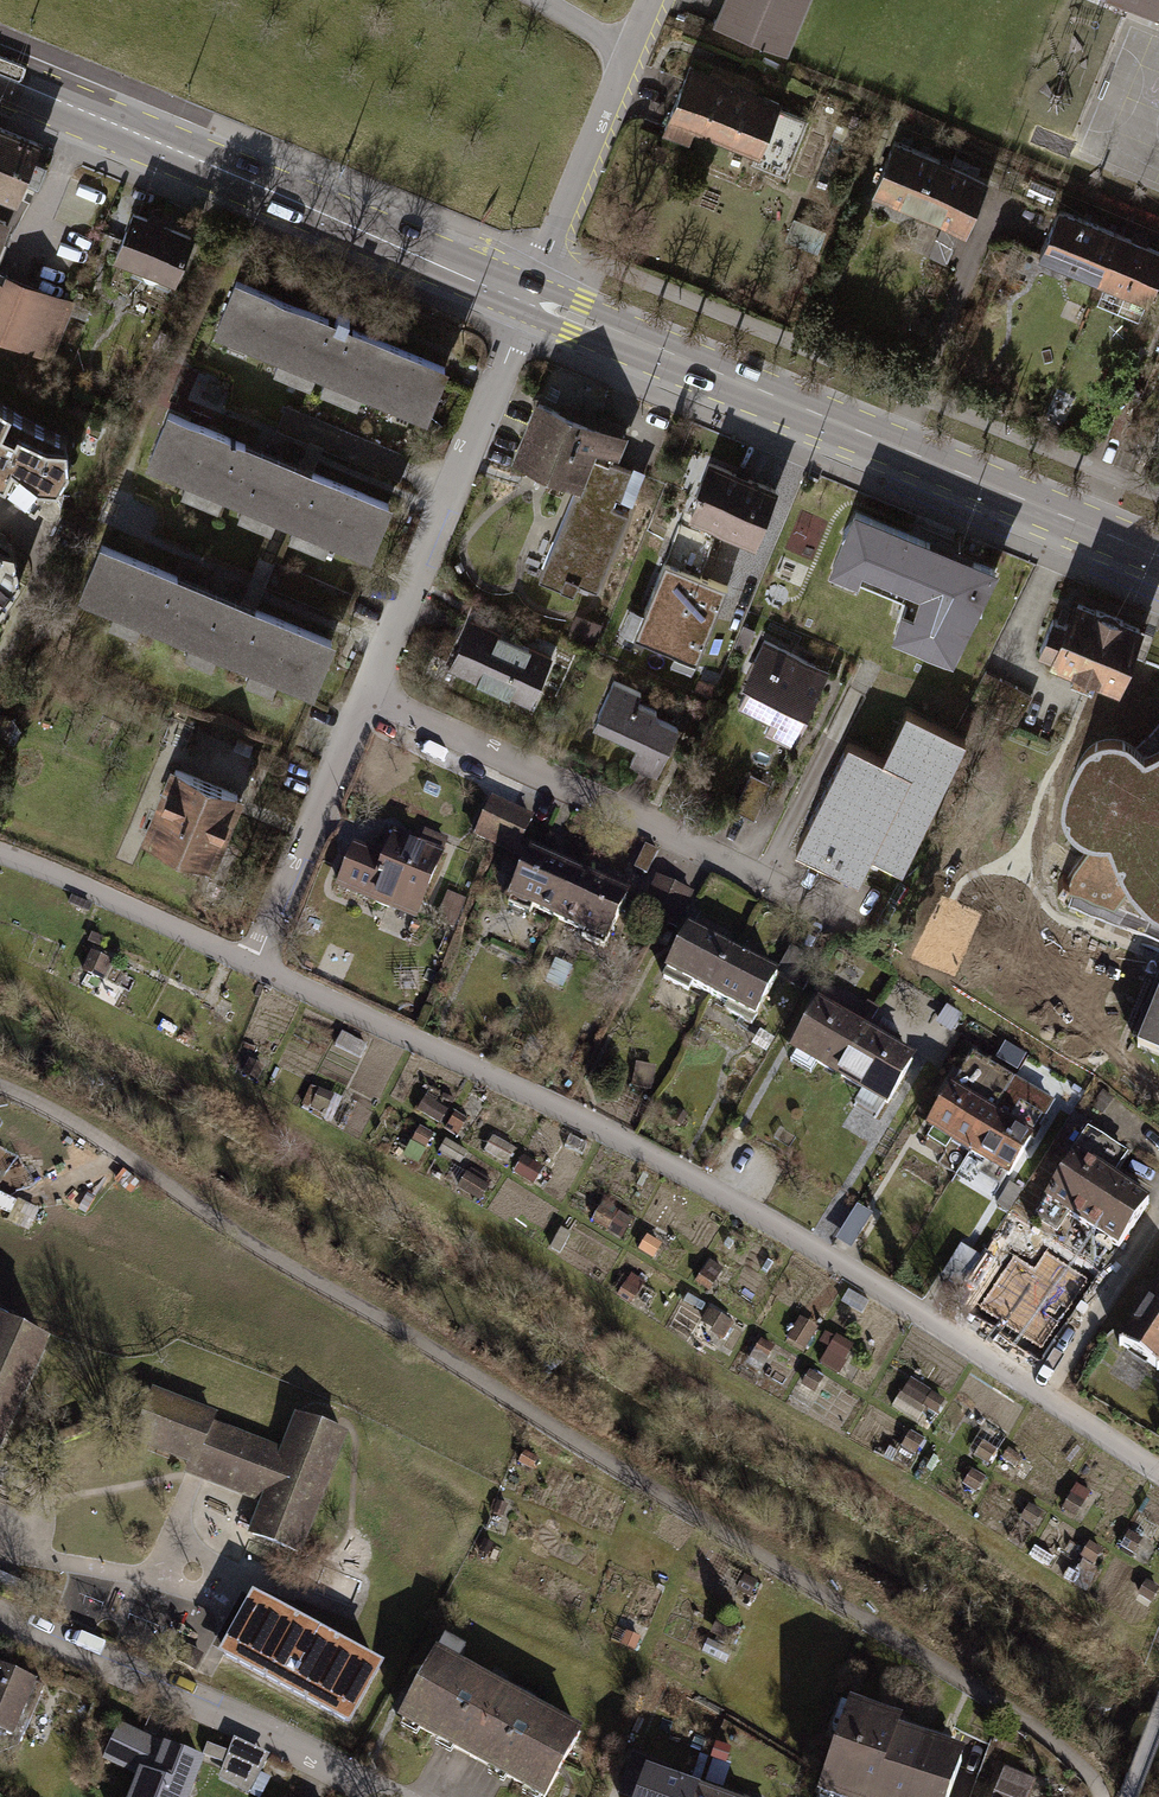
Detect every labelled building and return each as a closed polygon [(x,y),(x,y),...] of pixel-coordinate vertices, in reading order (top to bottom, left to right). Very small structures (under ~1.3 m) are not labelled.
[(794,52),(816,0),(722,0),(714,20),(794,52)] [(1158,16),(1158,0),(1120,0),(1158,16)] [(781,101),(691,64),(666,125),(689,134),(693,124),(758,151),(755,159),(783,171),(805,116),(779,105),(781,101)] [(0,128),(0,192),(17,198),(24,180),(37,185),(46,162),(34,157),(39,144),(0,128)] [(892,136),(867,196),(942,227),(930,258),(947,265),(961,233),(967,236),(991,177),(892,136)] [(1054,190),(1030,180),(1025,191),(1050,201),(1054,190)] [(1039,257),(1098,282),(1119,233),(1059,208),(1039,257)] [(119,251),(178,276),(194,237),(135,212),(119,251)] [(13,223),(0,218),(0,256),(13,223)] [(813,226),(796,219),(787,240),(804,247),(813,226)] [(1148,303),(1158,277),(1158,249),(1119,233),(1098,282),(1148,303)] [(53,360),(76,303),(22,281),(25,273),(0,263),(0,338),(53,360)] [(230,273),(209,325),(277,353),(272,366),(308,381),(314,368),(325,372),(319,386),(353,400),(359,386),(426,415),(448,363),(230,273)] [(1124,440),(1140,399),(1121,392),(1106,433),(1124,440)] [(0,400),(0,474),(20,483),(18,488),(37,501),(48,482),(57,484),(69,466),(68,435),(32,420),(0,400)] [(611,463),(622,437),(619,436),(622,426),(603,418),(598,427),(578,419),(581,409),(566,403),(561,412),(539,403),(517,455),(583,482),(579,491),(575,490),(538,577),(573,592),(578,581),(597,588),(629,512),(613,505),(616,496),(620,498),(631,471),(611,463)] [(414,455),(288,404),(280,424),(406,475),(414,455)] [(164,407),(143,461),(182,476),(178,487),(217,503),(221,492),(238,499),(233,512),(269,526),(274,513),(292,520),(287,532),(324,547),(329,535),(371,552),(392,499),(164,407)] [(754,542),(776,490),(709,462),(696,494),(699,495),(690,515),(754,542)] [(983,592),(995,568),(974,560),(969,570),(950,562),(952,550),(856,510),(851,520),(842,531),(845,534),(833,567),(909,598),(905,611),(902,610),(895,632),(925,644),(927,641),(953,652),(976,606),(981,606),(983,592)] [(98,539),(75,594),(110,609),(105,621),(131,632),(136,619),(186,639),(181,651),(210,662),(214,651),(245,664),(240,676),(271,688),(276,676),(312,691),(335,635),(98,539)] [(22,587),(17,556),(0,548),(0,618),(22,587)] [(355,593),(259,556),(252,575),(348,612),(355,593)] [(728,582),(664,556),(633,633),(696,659),(728,582)] [(1053,656),(1117,683),(1140,628),(1123,621),(1123,620),(1096,609),(1095,610),(1078,603),(1070,624),(1053,617),(1040,648),(1054,654),(1053,656)] [(603,626),(580,616),(572,635),(595,645),(603,626)] [(450,671),(537,709),(559,657),(473,619),(450,671)] [(833,670),(768,638),(737,700),(778,720),(771,736),(795,748),(833,670)] [(1032,694),(985,670),(969,701),(1016,725),(1032,694)] [(640,749),(633,765),(660,776),(681,728),(659,718),(661,712),(639,702),(644,693),(616,681),(595,729),(640,749)] [(903,866),(966,741),(913,715),(889,764),(851,745),(799,849),(857,877),(871,850),(903,866)] [(1144,757),(1136,748),(1130,743),(1123,740),(1115,739),(1108,739),(1101,740),(1092,744),(1085,751),(1079,760),(1074,773),(1070,782),(1066,795),(1066,811),(1070,818),(1074,824),(1081,829),(1088,833),(1098,836),(1077,865),(1068,877),(1062,885),(1062,886),(1074,891),(1114,908),(1133,884),(1153,906),(1158,909),(1153,920),(1158,923),(1158,750),(1155,752),(1144,757)] [(144,842),(214,871),(246,796),(176,766),(144,842)] [(771,784),(750,774),(733,809),(754,819),(771,784)] [(497,850),(515,810),(494,800),(476,840),(497,850)] [(515,810),(497,850),(517,859),(536,819),(515,810)] [(335,890),(420,924),(453,843),(424,832),(420,843),(396,834),(386,858),(353,845),(335,890)] [(514,909),(560,930),(584,877),(538,857),(514,909)] [(560,930),(607,951),(631,898),(584,877),(560,930)] [(695,895),(657,877),(640,910),(678,928),(695,895)] [(93,904),(74,897),(71,907),(90,914),(93,904)] [(668,980),(713,1002),(737,955),(692,932),(668,980)] [(103,938),(93,934),(89,943),(100,948),(103,938)] [(112,962),(92,954),(85,971),(105,979),(112,962)] [(713,1002),(758,1025),(782,978),(737,955),(713,1002)] [(1151,1015),(1138,1047),(1158,1056),(1158,996),(1151,1015)] [(793,1054),(839,1081),(868,1033),(822,1005),(793,1054)] [(953,1036),(963,1019),(948,1010),(937,1026),(953,1036)] [(839,1081),(889,1111),(918,1062),(868,1033),(839,1081)] [(929,1128),(969,1152),(1013,1080),(972,1056),(929,1128)] [(266,1069),(247,1061),(243,1071),(262,1079),(266,1069)] [(658,1068),(638,1066),(635,1089),(655,1091),(658,1068)] [(969,1152),(1009,1175),(1052,1104),(1013,1080),(969,1152)] [(335,1096),(314,1088),(305,1109),(326,1117),(335,1096)] [(449,1110),(427,1098),(418,1113),(440,1125),(449,1110)] [(468,1122),(457,1116),(450,1128),(461,1134),(468,1122)] [(1096,1128),(1041,1212),(1062,1226),(1067,1218),(1120,1253),(1152,1204),(1117,1182),(1135,1154),(1096,1128)] [(435,1137),(422,1129),(414,1143),(427,1150),(435,1137)] [(469,1152),(447,1140),(440,1151),(463,1164),(469,1152)] [(547,1170),(526,1159),(517,1174),(538,1186),(547,1170)] [(494,1187),(470,1174),(459,1192),(484,1205),(494,1187)] [(631,1225),(600,1210),(595,1220),(626,1235),(631,1225)] [(981,1258),(961,1246),(940,1278),(960,1290),(981,1258)] [(1041,1347),(1087,1279),(1046,1252),(1034,1269),(1015,1256),(981,1306),(1041,1347)] [(727,1270),(713,1261),(701,1281),(716,1289),(727,1270)] [(643,1288),(627,1278),(616,1297),(633,1306),(643,1288)] [(1120,1349),(1158,1375),(1158,1293),(1120,1349)] [(736,1322),(709,1307),(699,1324),(726,1339),(736,1322)] [(819,1328),(800,1318),(788,1339),(806,1350),(819,1328)] [(0,1324),(0,1442),(44,1344),(0,1324)] [(855,1345),(839,1336),(826,1359),(842,1368),(855,1345)] [(776,1348),(763,1341),(756,1353),(769,1360),(776,1348)] [(822,1378),(808,1370),(798,1387),(812,1395),(822,1378)] [(950,1401),(912,1380),(904,1394),(942,1416),(950,1401)] [(214,1417),(154,1393),(136,1438),(184,1457),(184,1458),(208,1468),(205,1476),(266,1500),(252,1534),(297,1551),(343,1435),(298,1417),(283,1454),(210,1425),(214,1417)] [(925,1441),(912,1434),(904,1449),(916,1456),(925,1441)] [(998,1453),(984,1445),(976,1459),(990,1467),(998,1453)] [(1023,1458),(1009,1450),(1002,1461),(1016,1470),(1023,1458)] [(987,1480),(975,1473),(968,1486),(980,1493),(987,1480)] [(1095,1494),(1079,1485),(1069,1504),(1085,1513),(1095,1494)] [(1049,1510),(1035,1502),(1028,1514),(1042,1523),(1049,1510)] [(1145,1543),(1130,1535),(1124,1547),(1138,1555),(1145,1543)] [(1103,1549),(1091,1542),(1082,1556),(1095,1564),(1103,1549)] [(1149,1583),(1142,1596),(1155,1603),(1158,1597),(1158,1589),(1149,1583)] [(348,1723),(378,1669),(242,1594),(212,1648),(348,1723)] [(201,1658),(186,1649),(179,1661),(195,1670),(201,1658)] [(508,1692),(439,1654),(405,1715),(474,1752),(508,1692)] [(19,1747),(43,1688),(0,1671),(0,1754),(19,1747)] [(576,1730),(508,1692),(474,1752),(543,1790),(576,1730)] [(852,1705),(824,1786),(855,1796),(944,1796),(956,1762),(927,1752),(930,1744),(904,1735),(906,1729),(879,1720),(880,1714),(852,1705)] [(151,1715),(144,1731),(156,1737),(163,1721),(151,1715)] [(120,1728),(105,1759),(141,1776),(133,1796),(188,1796),(202,1761),(167,1748),(165,1755),(156,1751),(158,1746),(120,1728)] [(234,1739),(229,1752),(225,1764),(219,1779),(248,1795),(269,1756),(234,1739)] [(229,1752),(207,1744),(203,1755),(225,1764),(229,1752)] [(709,1787),(643,1762),(634,1784),(646,1788),(643,1796),(705,1796),(709,1787)] [(1006,1771),(996,1796),(1027,1796),(1033,1781),(1006,1771)] [(709,1787),(705,1796),(735,1796),(709,1787)]
